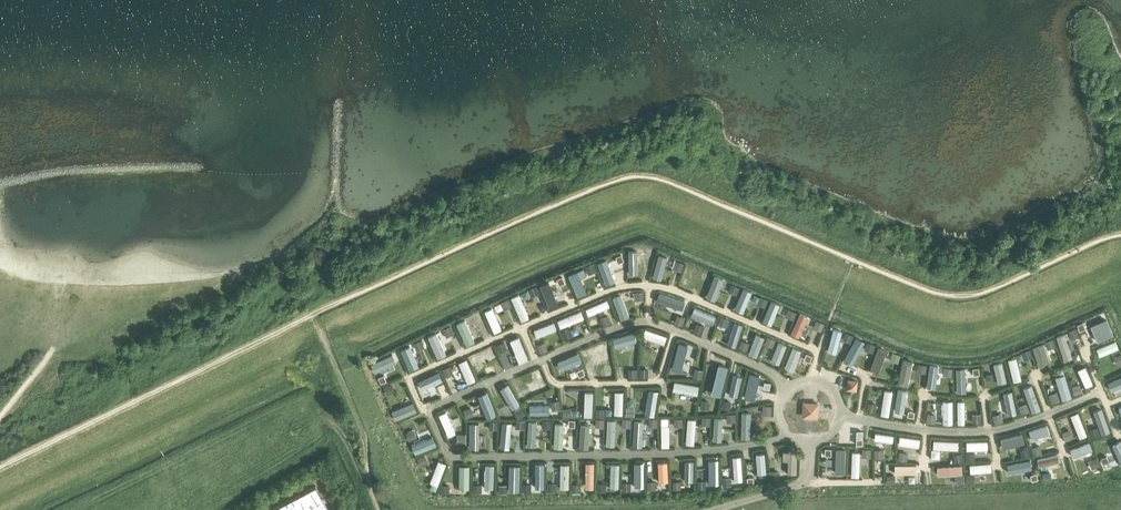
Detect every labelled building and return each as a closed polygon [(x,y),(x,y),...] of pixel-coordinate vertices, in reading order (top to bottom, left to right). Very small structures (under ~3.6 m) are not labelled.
[(648,248),(645,257),(653,259),(656,251),(648,248)] [(629,250),(627,274),(635,274),(637,251),(629,250)] [(615,255),(616,263),(625,261),(623,253),(615,255)] [(659,255),(653,277),(660,279),(666,257),(659,255)] [(675,260),(673,268),(681,271),(684,263),(675,260)] [(612,279),(605,261),(597,264),(605,282),(612,279)] [(585,267),(589,274),(597,271),(593,263),(585,267)] [(686,266),(682,285),(688,287),(693,268),(686,266)] [(585,292),(576,271),(569,275),(578,295),(585,292)] [(703,271),(700,279),(708,282),(712,275),(703,271)] [(557,278),(560,286),(568,283),(565,275),(557,278)] [(715,276),(706,297),(714,300),(722,279),(715,276)] [(540,285),(549,306),(556,303),(548,282),(540,285)] [(732,284),(729,292),(736,295),(740,287),(732,284)] [(528,289),(532,297),(540,293),(536,285),(528,289)] [(743,288),(734,309),(742,312),(751,291),(743,288)] [(635,292),(635,300),(643,300),(643,292),(635,292)] [(685,301),(659,292),(656,301),(682,309),(685,301)] [(511,297),(521,320),(529,317),(519,294),(511,297)] [(612,298),(620,318),(626,315),(618,296),(612,298)] [(760,296),(757,304),(764,307),(768,299),(760,296)] [(501,302),(504,309),(512,306),(509,298),(501,302)] [(607,300),(586,309),(588,315),(609,306),(607,300)] [(771,301),(762,321),(770,325),(778,304),(771,301)] [(716,316),(695,307),(692,315),(713,323),(716,316)] [(485,311),(494,332),(501,329),(492,308),(485,311)] [(789,308),(785,316),(793,319),(796,312),(789,308)] [(823,320),(825,312),(816,310),(815,319),(823,320)] [(472,315),(476,323),(484,319),(480,311),(472,315)] [(581,311),(558,320),(561,327),(584,318),(581,311)] [(800,312),(791,333),(799,337),(808,316),(800,312)] [(600,318),(603,325),(611,322),(608,314),(600,318)] [(1097,317),(1100,325),(1109,322),(1105,314),(1097,317)] [(683,325),(685,317),(677,315),(674,323),(683,325)] [(721,316),(718,324),(726,327),(729,319),(721,316)] [(456,322),(466,345),(473,341),(463,319),(456,322)] [(817,320),(813,328),(821,331),(824,323),(817,320)] [(554,322),(534,330),(537,337),(556,329),(554,322)] [(697,322),(693,330),(701,334),(704,326),(697,322)] [(734,322),(727,344),(735,346),(742,325),(734,322)] [(1078,326),(1085,343),(1094,340),(1091,334),(1095,333),(1092,324),(1088,326),(1087,322),(1078,326)] [(445,328),(448,336),(456,333),(453,325),(445,328)] [(562,331),(565,339),(573,336),(570,328),(562,331)] [(1068,331),(1071,339),(1079,336),(1076,328),(1068,331)] [(667,336),(645,329),(643,336),(664,343),(667,336)] [(834,329),(828,350),(834,352),(840,331),(834,329)] [(846,331),(842,339),(850,343),(854,335),(846,331)] [(635,332),(616,337),(618,345),(637,339),(635,332)] [(444,352),(436,334),(429,337),(437,355),(444,352)] [(1057,337),(1063,356),(1070,354),(1064,335),(1057,337)] [(767,336),(764,344),(772,347),(775,339),(767,336)] [(511,340),(514,348),(522,345),(519,337),(511,340)] [(856,338),(844,359),(851,363),(863,341),(856,338)] [(1045,341),(1048,349),(1056,346),(1053,338),(1045,341)] [(413,343),(417,351),(425,347),(421,339),(413,343)] [(746,351),(749,343),(742,340),(738,347),(746,351)] [(1115,341),(1097,349),(1099,356),(1118,348),(1115,341)] [(498,346),(507,367),(514,363),(505,342),(498,346)] [(537,345),(540,353),(548,350),(545,342),(537,345)] [(605,342),(585,351),(588,358),(608,348),(605,342)] [(678,342),(673,364),(687,367),(692,346),(678,342)] [(867,342),(864,350),(872,353),(875,345),(867,342)] [(1033,348),(1039,365),(1050,361),(1044,344),(1033,348)] [(780,345),(773,362),(780,365),(787,347),(780,345)] [(402,350),(410,368),(416,366),(408,347),(402,350)] [(793,347),(785,367),(793,370),(801,350),(793,347)] [(870,369),(878,372),(886,350),(878,347),(870,369)] [(491,348),(470,358),(474,366),(495,356),(491,348)] [(1021,352),(1024,360),(1032,357),(1029,349),(1021,352)] [(383,351),(377,354),(386,373),(392,370),(383,351)] [(389,355),(393,363),(401,359),(397,351),(389,355)] [(1006,351),(988,356),(990,364),(1008,359),(1006,351)] [(813,355),(805,352),(801,360),(809,364),(813,355)] [(893,352),(890,360),(898,363),(901,355),(893,352)] [(578,353),(557,361),(561,370),(582,361),(578,353)] [(629,358),(629,368),(639,367),(639,358),(629,358)] [(1008,359),(1013,381),(1021,379),(1016,358),(1008,359)] [(459,362),(468,383),(475,380),(466,359),(459,362)] [(903,359),(899,380),(907,381),(910,360),(903,359)] [(388,379),(380,361),(374,364),(382,382),(388,379)] [(1003,362),(985,366),(987,373),(1005,368),(1003,362)] [(918,363),(917,372),(926,373),(927,364),(918,363)] [(484,368),(488,376),(496,372),(493,364),(484,368)] [(442,368),(445,377),(454,373),(450,365),(442,368)] [(719,365),(713,388),(722,390),(728,367),(719,365)] [(575,370),(578,378),(586,375),(583,367),(575,370)] [(930,367),(927,385),(934,386),(936,368),(930,367)] [(944,367),(943,375),(951,377),(953,368),(944,367)] [(970,368),(971,376),(980,375),(979,367),(970,368)] [(1078,370),(1085,387),(1092,384),(1085,367),(1078,370)] [(605,369),(606,378),(615,377),(614,368),(605,369)] [(628,369),(628,377),(637,377),(637,368),(628,369)] [(640,368),(639,377),(648,377),(649,369),(640,368)] [(532,372),(541,391),(548,388),(539,369),(532,372)] [(694,369),(693,377),(702,378),(703,370),(694,369)] [(738,369),(734,388),(740,390),(745,371),(738,369)] [(956,370),(957,393),(965,392),(964,370),(956,370)] [(439,372),(421,380),(424,386),(442,378),(439,372)] [(749,372),(744,395),(753,397),(758,374),(749,372)] [(1057,377),(1063,397),(1070,395),(1064,375),(1057,377)] [(1107,382),(1111,390),(1120,386),(1120,376),(1107,382)] [(847,388),(855,389),(857,380),(848,379),(847,388)] [(391,383),(383,386),(387,394),(395,390),(391,383)] [(1080,384),(1072,386),(1074,394),(1082,392),(1080,384)] [(500,389),(513,410),(520,406),(507,385),(500,389)] [(1023,388),(1032,411),(1039,409),(1031,386),(1023,388)] [(430,388),(422,392),(426,400),(433,396),(430,388)] [(524,389),(517,394),(521,401),(529,397),(524,389)] [(898,389),(894,413),(902,415),(906,390),(898,389)] [(649,390),(646,412),(654,413),(657,391),(649,390)] [(732,400),(734,392),(726,390),(724,397),(732,400)] [(884,390),(881,414),(888,415),(892,391),(884,390)] [(585,391),(584,415),(592,416),(593,392),(585,391)] [(1005,393),(1010,414),(1016,413),(1011,391),(1005,393)] [(479,395),(488,416),(495,414),(487,392),(479,395)] [(615,392),(614,414),(622,414),(623,392),(615,392)] [(1049,395),(1051,403),(1059,400),(1057,392),(1049,395)] [(544,393),(524,403),(528,411),(548,401),(544,393)] [(751,398),(743,396),(741,404),(749,406),(751,398)] [(565,397),(564,406),(574,406),(574,397),(565,397)] [(597,398),(597,406),(605,405),(604,398),(597,398)] [(907,408),(917,408),(918,400),(908,399),(907,408)] [(551,401),(552,410),(560,408),(559,400),(551,401)] [(723,400),(722,408),(730,410),(732,402),(723,400)] [(942,400),(943,423),(952,423),(952,400),(942,400)] [(803,416),(816,416),(817,403),(804,402),(803,416)] [(868,402),(867,410),(875,412),(877,404),(868,402)] [(928,412),(937,414),(938,404),(929,403),(928,412)] [(1018,406),(1021,414),(1029,411),(1027,403),(1018,406)] [(414,404),(394,412),(397,419),(417,411),(414,404)] [(699,404),(698,412),(706,414),(708,406),(699,404)] [(997,413),(1004,412),(1003,404),(996,405),(997,413)] [(1107,424),(1100,404),(1093,406),(1101,426),(1107,424)] [(763,405),(763,413),(771,413),(771,405),(763,405)] [(667,406),(659,406),(659,415),(667,415),(667,406)] [(471,407),(463,410),(466,418),(474,415),(471,407)] [(521,407),(514,411),(518,419),(526,414),(521,407)] [(562,408),(564,417),(572,416),(571,407),(562,408)] [(634,407),(626,407),(626,415),(634,415),(634,407)] [(596,408),(595,417),(604,417),(604,408),(596,408)] [(907,409),(905,417),(914,419),(915,410),(907,409)] [(439,415),(448,436),(455,433),(446,411),(439,415)] [(739,429),(753,429),(753,412),(739,411),(739,429)] [(1086,435),(1078,412),(1070,415),(1079,438),(1086,435)] [(727,414),(727,422),(736,421),(735,413),(727,414)] [(927,413),(926,422),(935,423),(936,414),(927,413)] [(972,414),(972,422),(981,422),(981,413),(972,414)] [(992,415),(994,423),(1003,422),(1001,413),(992,415)] [(702,416),(701,425),(710,425),(710,417),(702,416)] [(569,418),(569,426),(577,427),(578,418),(569,418)] [(596,418),(595,426),(604,427),(604,419),(596,418)] [(622,418),(622,426),(631,427),(631,418),(622,418)] [(649,418),(649,426),(658,426),(658,418),(649,418)] [(674,418),(674,426),(683,426),(683,418),(674,418)] [(688,418),(686,443),(693,444),(695,419),(688,418)] [(524,428),(525,420),(516,420),(516,428),(524,428)] [(542,420),(542,428),(551,428),(551,420),(542,420)] [(554,420),(553,442),(561,442),(562,420),(554,420)] [(581,420),(580,443),(586,443),(588,421),(581,420)] [(607,420),(606,441),(613,441),(615,420),(607,420)] [(634,420),(633,439),(641,439),(642,420),(634,420)] [(489,421),(489,429),(498,429),(498,421),(489,421)] [(470,422),(469,443),(477,443),(478,422),(470,422)] [(528,424),(527,448),(533,448),(535,425),(528,424)] [(1047,425),(1026,432),(1028,438),(1049,431),(1047,425)] [(502,426),(500,446),(507,447),(509,427),(502,426)] [(1089,429),(1092,437),(1100,434),(1097,427),(1089,429)] [(413,429),(405,433),(409,440),(417,437),(413,429)] [(1070,429),(1062,432),(1065,440),(1073,437),(1070,429)] [(1023,433),(999,439),(1002,448),(1025,441),(1023,433)] [(457,442),(466,442),(466,434),(457,434),(457,442)] [(848,436),(840,435),(839,444),(848,444),(848,436)] [(920,439),(900,436),(899,444),(919,447),(920,439)] [(886,438),(888,459),(895,459),(893,437),(886,438)] [(432,439),(417,445),(420,452),(435,446),(432,439)] [(958,441),(933,440),(933,448),(957,449),(958,441)] [(987,441),(966,441),(966,449),(987,449),(987,441)] [(1089,441),(1070,449),(1073,456),(1092,449),(1089,441)] [(1120,462),(1120,443),(1120,441),(1113,444),(1120,462)] [(1032,447),(1034,455),(1042,453),(1040,445),(1032,447)] [(1020,449),(1022,457),(1030,455),(1028,447),(1020,449)] [(846,449),(822,448),(822,456),(830,457),(831,458),(836,458),(837,457),(846,457),(846,449)] [(851,448),(850,473),(857,473),(858,449),(851,448)] [(871,457),(871,449),(862,448),(862,457),(871,457)] [(884,457),(883,449),(874,449),(875,458),(884,457)] [(757,452),(759,473),(765,473),(764,452),(757,452)] [(899,452),(898,460),(907,461),(908,452),(899,452)] [(966,452),(966,461),(975,460),(974,452),(966,452)] [(953,454),(954,463),(963,461),(962,453),(953,454)] [(425,454),(417,458),(420,465),(428,462),(425,454)] [(1057,454),(1037,458),(1039,466),(1059,461),(1057,454)] [(1106,454),(1098,457),(1101,465),(1109,462),(1106,454)] [(732,457),(734,481),(742,480),(740,456),(732,457)] [(1097,457),(1089,460),(1092,468),(1100,465),(1097,457)] [(1033,459),(1009,464),(1010,471),(1034,467),(1033,459)] [(438,460),(430,482),(437,485),(446,463),(438,460)] [(658,463),(659,481),(668,481),(667,462),(658,463)] [(586,463),(585,488),(593,488),(594,463),(586,463)] [(991,463),(969,464),(970,472),(991,471),(991,463)] [(493,488),(494,465),(486,464),(485,487),(493,488)] [(561,464),(560,489),(568,489),(569,464),(561,464)] [(469,488),(469,465),(459,465),(459,488),(469,488)] [(511,465),(510,491),(519,491),(519,465),(511,465)] [(536,465),(536,486),(543,486),(544,465),(536,465)] [(917,465),(894,465),(894,473),(917,473),(917,465)] [(962,465),(937,467),(938,475),(962,473),(962,465)] [(818,466),(818,475),(827,475),(827,466),(818,466)] [(770,471),(771,480),(779,479),(778,470),(770,471)] [(524,480),(534,481),(535,472),(525,472),(524,480)] [(1051,472),(1042,473),(1043,481),(1051,481),(1051,472)] [(1039,473),(1030,474),(1031,483),(1040,482),(1039,473)] [(747,475),(747,484),(756,483),(755,475),(747,475)] [(895,475),(887,475),(887,484),(895,483),(895,475)] [(964,475),(955,475),(955,484),(964,484),(964,475)] [(974,475),(966,475),(965,483),(974,483),(974,475)] [(722,478),(723,486),(731,486),(731,477),(722,478)] [(697,480),(697,489),(706,489),(706,480),(697,480)] [(647,481),(647,490),(656,490),(656,481),(647,481)] [(672,481),(673,490),(681,489),(681,481),(672,481)] [(622,482),(622,491),(631,490),(631,482),(622,482)] [(522,483),(522,492),(531,492),(531,483),(522,483)] [(547,483),(547,491),(556,491),(556,483),(547,483)] [(572,484),(572,492),(581,492),(581,483),(572,484)] [(597,483),(597,491),(606,491),(606,483),(597,483)] [(441,484),(441,493),(449,493),(449,485),(441,484)] [(473,484),(473,493),(482,493),(482,484),(473,484)] [(315,485),(273,508),(275,509),(326,509),(328,509),(315,485)] [(498,485),(498,493),(507,493),(507,485),(498,485)]
